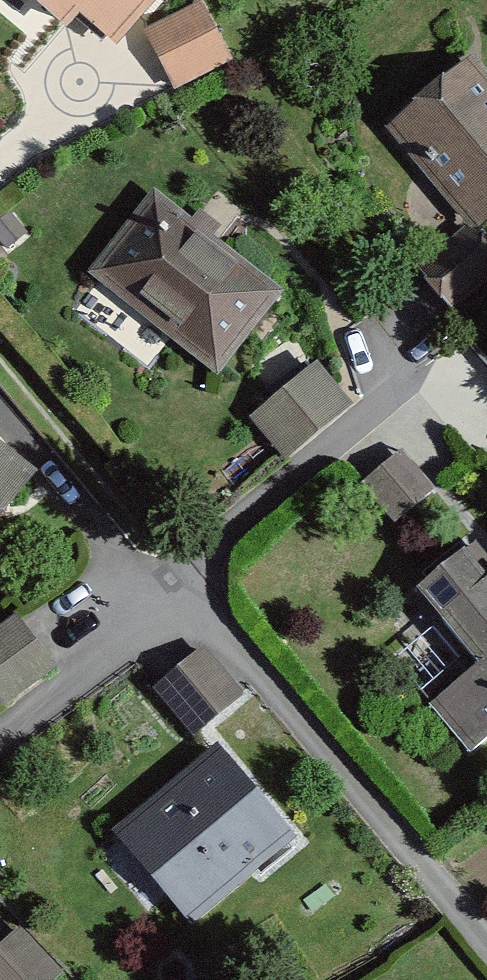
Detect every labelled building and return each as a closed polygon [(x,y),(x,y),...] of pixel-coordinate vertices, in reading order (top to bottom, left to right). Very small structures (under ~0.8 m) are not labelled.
[(68,35),(79,21),(121,57),(169,0),(26,0),(68,35)] [(146,32),(179,85),(233,60),(202,0),(200,0),(146,32)] [(392,130),(478,236),(486,229),(486,71),(478,61),(392,130)] [(299,301),(155,183),(85,268),(229,386),(299,301)] [(425,270),(457,306),(486,281),(486,250),(467,228),(425,270)] [(316,364),(251,415),(288,456),(353,407),(316,364)] [(0,446),(0,526),(39,476),(0,446)] [(404,452),(370,482),(398,516),(439,488),(404,452)] [(418,590),(478,666),(432,702),(473,754),(486,743),(486,550),(480,541),(418,590)] [(0,626),(0,695),(7,702),(59,667),(20,612),(0,626)] [(209,648),(159,688),(198,733),(250,696),(209,648)] [(222,749),(119,834),(196,926),(299,841),(222,749)] [(0,945),(0,979),(62,979),(65,977),(19,927),(0,945)]
